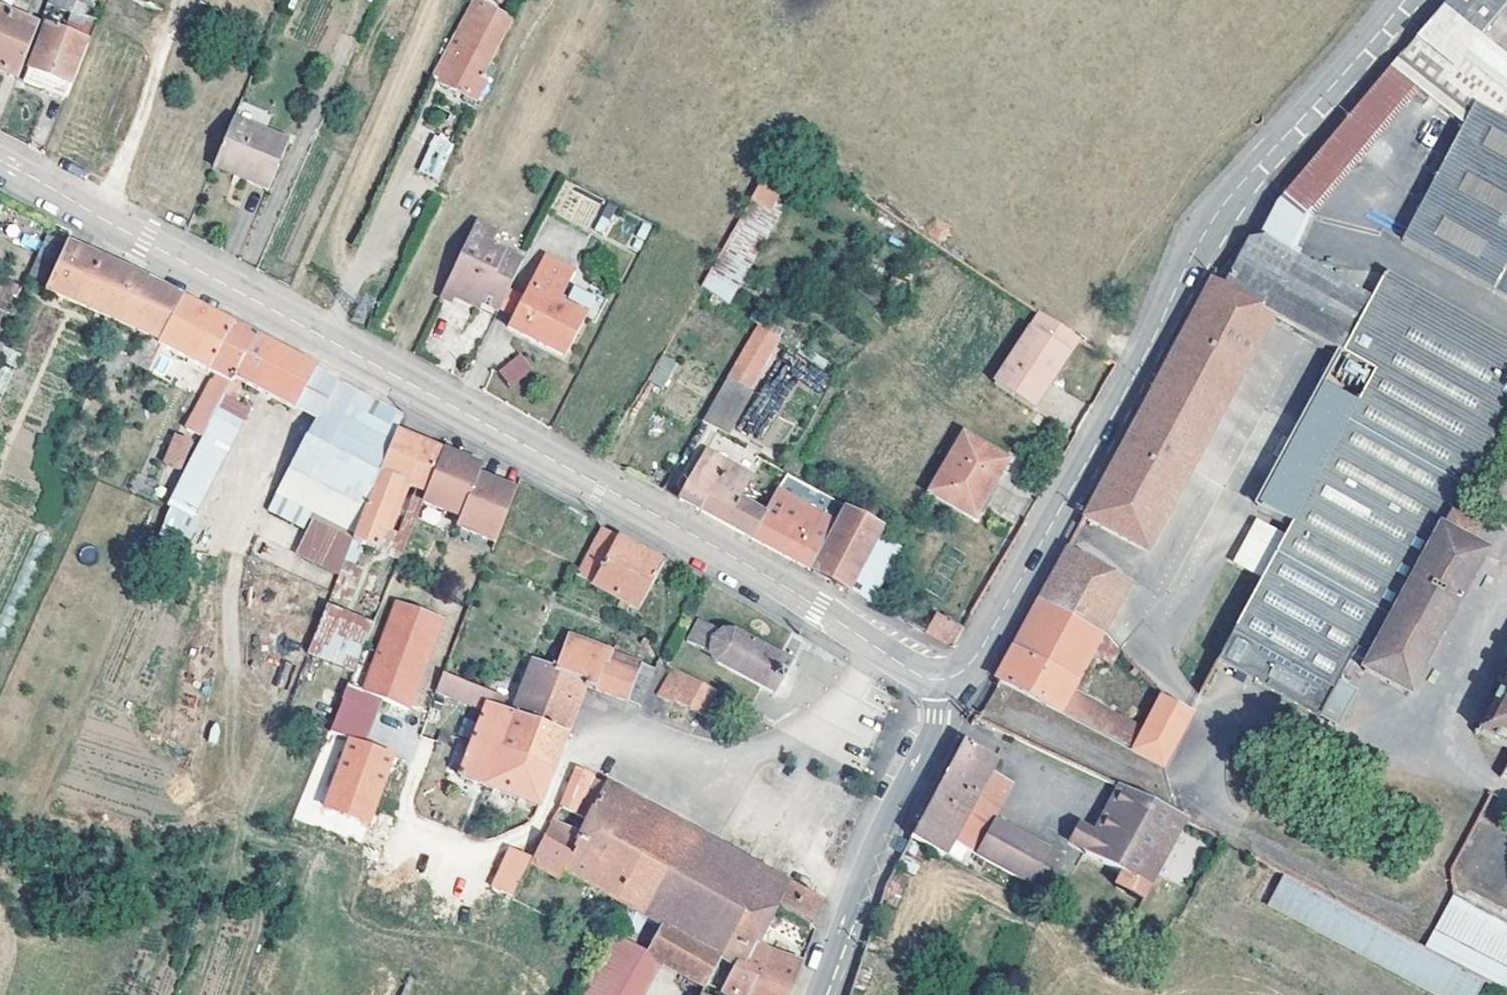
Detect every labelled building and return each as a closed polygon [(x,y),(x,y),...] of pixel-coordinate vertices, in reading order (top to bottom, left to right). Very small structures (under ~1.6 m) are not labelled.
[(51,4),(77,13),(81,0),(53,0),(51,4)] [(488,78),(482,75),(509,15),(482,3),(475,0),(473,0),(439,69),(442,71),(445,72),(442,81),(479,98),(488,78)] [(1480,34),(1506,1),(1506,0),(1445,0),(1388,68),(1411,85),(1464,124),(1403,236),(1506,293),(1506,55),(1480,34)] [(23,75),(43,26),(0,11),(0,66),(23,75)] [(56,95),(67,100),(90,43),(51,29),(33,78),(58,88),(56,95)] [(1281,245),(1411,85),(1388,68),(1247,238),(1265,236),(1281,245)] [(290,143),(234,121),(215,167),(270,190),(290,143)] [(418,171),(439,180),(455,143),(433,134),(418,171)] [(764,176),(751,200),(766,209),(779,186),(764,176)] [(497,233),(476,223),(444,291),(456,297),(482,309),(484,304),(499,311),(506,297),(525,261),(492,245),(497,233)] [(30,280),(48,289),(68,244),(50,235),(30,280)] [(1298,515),(1217,663),(1336,726),(1355,690),(1336,680),(1351,653),(1366,661),(1363,666),(1408,692),(1485,549),(1468,540),(1475,526),(1448,512),(1506,404),(1506,335),(1386,269),(1372,295),(1281,245),(1265,236),(1247,238),(1213,279),(1273,312),(1377,370),(1360,400),(1343,432),(1298,515)] [(48,289),(104,314),(151,336),(164,343),(185,300),(160,286),(159,285),(68,244),(48,289)] [(513,317),(509,326),(566,355),(586,316),(560,303),(574,272),(544,256),(520,304),(513,317)] [(1211,278),(1083,515),(1146,548),(1273,312),(1213,279),(1211,278)] [(17,288),(0,282),(0,328),(2,328),(17,288)] [(444,291),(441,298),(453,304),(456,297),(444,291)] [(506,297),(499,311),(513,317),(520,304),(506,297)] [(162,346),(165,347),(220,375),(199,420),(193,432),(207,439),(228,396),(236,378),(257,337),(185,300),(164,343),(162,346)] [(1032,327),(1071,353),(1080,339),(1041,312),(1032,327)] [(756,320),(704,420),(731,434),(782,333),(756,320)] [(1071,353),(1032,327),(995,382),(1031,405),(1043,387),(1047,389),(1071,353)] [(164,343),(151,336),(138,364),(140,366),(153,373),(158,361),(165,347),(162,346),(164,343)] [(236,378),(245,382),(298,410),(319,370),(257,337),(236,378)] [(17,348),(0,342),(0,395),(17,348)] [(519,353),(497,371),(511,388),(533,369),(519,353)] [(648,380),(665,388),(678,361),(660,353),(648,380)] [(158,361),(153,373),(175,385),(180,374),(158,361)] [(785,362),(734,425),(754,441),(804,378),(785,362)] [(319,370),(298,410),(319,420),(339,380),(319,370)] [(236,378),(228,396),(243,402),(246,396),(240,392),(245,382),(236,378)] [(356,533),(397,432),(403,415),(339,380),(319,420),(281,494),(356,533)] [(1264,498),(1298,515),(1343,432),(1360,400),(1326,382),(1264,498)] [(1043,387),(1031,405),(1036,409),(1049,390),(1047,389),(1043,387)] [(207,439),(202,452),(226,465),(253,407),(243,402),(228,396),(207,439)] [(175,430),(161,461),(181,470),(195,439),(175,430)] [(410,487),(426,493),(444,450),(397,432),(356,533),(353,541),(376,551),(384,530),(392,532),(410,487)] [(951,457),(992,485),(1006,461),(964,436),(951,457)] [(454,454),(444,450),(426,493),(423,501),(452,513),(458,510),(464,513),(458,527),(486,538),(492,536),(498,539),(516,493),(503,487),(498,490),(490,487),(490,481),(479,476),(482,467),(467,461),(462,463),(455,460),(454,454)] [(697,476),(737,497),(749,476),(704,451),(683,489),(689,491),(697,476)] [(195,532),(226,465),(202,452),(165,535),(196,551),(203,535),(195,532)] [(951,457),(930,492),(972,517),(992,485),(951,457)] [(763,512),(737,497),(697,476),(689,491),(683,489),(678,497),(743,533),(750,536),(763,512)] [(799,563),(808,567),(834,520),(776,489),(763,512),(750,536),(799,563)] [(832,580),(871,601),(900,548),(879,536),(891,513),(866,500),(858,515),(845,509),(812,570),(832,580)] [(293,554),(335,574),(353,535),(311,515),(293,554)] [(577,561),(598,571),(617,537),(596,525),(577,561)] [(383,554),(392,532),(384,530),(376,551),(383,554)] [(638,609),(664,563),(617,537),(598,571),(592,583),(638,609)] [(1038,599),(1101,633),(1129,582),(1066,548),(1038,599)] [(372,567),(356,605),(377,614),(393,576),(372,567)] [(353,588),(337,582),(331,595),(348,602),(353,588)] [(1089,726),(1100,705),(1072,689),(1101,633),(1038,599),(1033,610),(996,677),(999,679),(1089,726)] [(362,653),(373,626),(327,608),(307,655),(353,674),(362,653)] [(952,645),(963,627),(935,612),(925,630),(952,645)] [(409,621),(389,614),(375,650),(394,658),(409,621)] [(700,619),(688,640),(712,653),(713,656),(716,659),(718,662),(774,691),(776,692),(792,661),(737,633),(736,632),(734,630),(723,631),(700,619)] [(511,714),(567,733),(586,684),(639,703),(653,667),(639,662),(635,673),(607,662),(611,651),(564,634),(552,667),(531,660),(511,714)] [(648,639),(642,635),(638,642),(644,646),(648,639)] [(1113,662),(1120,643),(1102,637),(1096,656),(1113,662)] [(639,662),(611,651),(607,662),(635,673),(639,662)] [(726,696),(671,666),(656,693),(668,699),(669,696),(714,719),(726,696)] [(438,689),(487,709),(466,763),(461,760),(458,766),(463,768),(460,777),(538,806),(567,733),(511,714),(502,710),(507,699),(444,673),(438,689)] [(1479,729),(1506,743),(1506,675),(1479,729)] [(347,736),(323,807),(373,823),(396,751),(367,742),(381,697),(345,685),(330,730),(347,736)] [(1164,692),(1144,729),(1133,750),(1162,765),(1193,707),(1164,692)] [(1100,705),(1089,726),(1133,750),(1144,729),(1100,705)] [(975,794),(987,771),(995,755),(961,738),(952,754),(941,777),(975,794)] [(559,803),(562,804),(577,811),(592,776),(574,768),(559,803)] [(969,806),(991,818),(1010,783),(987,771),(975,794),(969,806)] [(648,915),(664,924),(720,955),(746,910),(767,921),(773,905),(811,925),(820,904),(606,781),(592,776),(577,811),(589,816),(585,826),(580,824),(579,824),(580,825),(579,830),(576,829),(552,820),(533,858),(562,874),(563,875),(566,868),(631,904),(621,923),(637,931),(648,915)] [(944,853),(951,840),(969,806),(975,794),(941,777),(924,809),(910,836),(944,853)] [(1095,830),(1086,847),(1084,851),(1133,878),(1168,816),(1183,824),(1186,819),(1119,786),(1095,830)] [(951,840),(1040,887),(1057,855),(1046,848),(1043,855),(1031,848),(1034,842),(991,818),(969,806),(951,840)] [(1086,847),(1095,830),(1081,822),(1071,840),(1086,847)] [(1043,855),(1046,848),(1034,842),(1031,848),(1043,855)] [(517,890),(523,877),(504,868),(493,888),(513,898),(517,890)] [(1285,875),(1266,908),(1429,994),(1478,994),(1485,983),(1424,950),(1285,875)] [(523,893),(517,890),(513,898),(519,901),(523,893)] [(1462,899),(1506,923),(1506,913),(1466,891),(1462,899)] [(1424,950),(1485,983),(1506,994),(1506,926),(1451,898),(1424,950)] [(767,921),(746,910),(720,955),(728,960),(733,963),(722,990),(732,994),(790,994),(803,962),(769,950),(756,943),(767,921)] [(648,952),(656,956),(704,983),(720,955),(664,924),(648,952)] [(648,952),(620,935),(586,994),(634,994),(656,956),(648,952)] [(704,983),(701,989),(702,989),(713,994),(728,960),(720,955),(704,983)]
